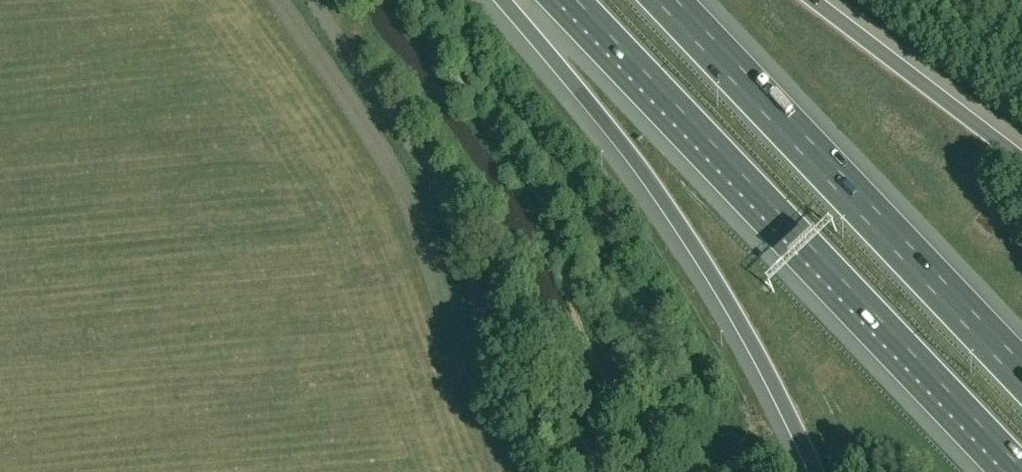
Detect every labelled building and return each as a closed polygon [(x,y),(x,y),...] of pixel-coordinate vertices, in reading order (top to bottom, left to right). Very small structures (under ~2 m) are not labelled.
[(700,40),(694,48),(710,62),(717,54),(700,40)]
